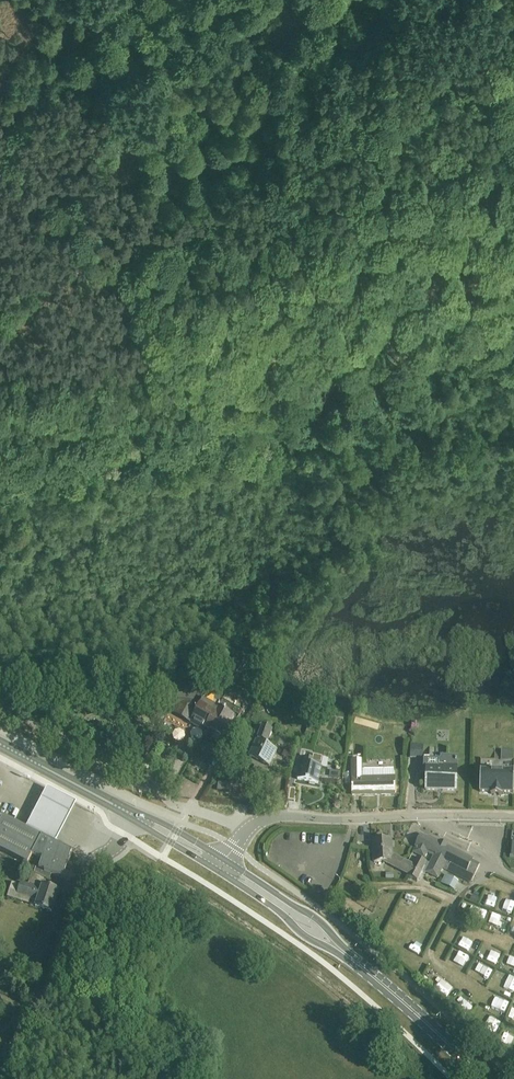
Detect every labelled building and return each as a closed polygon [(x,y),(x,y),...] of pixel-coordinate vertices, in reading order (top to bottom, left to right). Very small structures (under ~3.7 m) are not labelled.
[(213,715),(217,708),(213,706),(216,701),(203,693),(178,694),(168,693),(167,704),(177,706),(175,709),(193,719),(191,723),(207,732),(210,728),(207,727),(213,715)] [(228,734),(233,724),(232,723),(235,717),(217,708),(213,715),(207,727),(210,728),(224,736),(225,734),(226,734),(227,733),(228,734)] [(269,765),(277,750),(267,745),(273,731),(262,726),(253,745),(254,746),(250,756),(269,765)] [(305,735),(314,737),(316,730),(307,727),(305,735)] [(408,744),(408,757),(421,758),(421,744),(408,744)] [(296,750),(289,746),(288,749),(286,748),(282,756),(287,758),(285,761),(290,762),(296,750)] [(318,784),(321,767),(321,766),(323,757),(313,754),(312,759),(299,757),(297,767),(300,768),(297,779),(318,784)] [(456,790),(457,758),(424,757),(424,771),(426,771),(426,790),(456,790)] [(491,794),(502,794),(502,792),(513,793),(513,774),(513,760),(481,759),(480,792),(491,792),(491,794)] [(395,794),(394,769),(362,769),(362,760),(352,760),(352,795),(395,794)] [(290,786),(288,800),(295,801),(297,787),(290,786)] [(0,822),(0,851),(27,865),(32,855),(42,836),(3,816),(0,822)] [(42,858),(41,861),(39,869),(45,871),(45,872),(51,875),(63,879),(72,852),(56,843),(57,841),(49,837),(43,834),(42,836),(32,855),(42,858)] [(452,850),(450,849),(428,838),(425,843),(418,840),(415,846),(416,846),(415,848),(427,854),(428,853),(433,856),(425,872),(438,879),(443,868),(471,882),(480,865),(477,863),(472,861),(474,859),(452,848),(452,850)] [(427,854),(415,848),(408,862),(392,854),(391,840),(373,841),(374,863),(383,862),(408,875),(418,880),(427,861),(424,860),(427,854)] [(6,867),(9,859),(0,855),(0,864),(6,867)] [(347,871),(359,872),(360,862),(348,861),(347,871)] [(34,873),(36,867),(30,863),(28,869),(33,872),(34,873)] [(43,886),(46,879),(34,873),(33,872),(29,885),(21,882),(20,885),(11,881),(6,898),(52,912),(59,891),(43,886)] [(441,883),(454,890),(458,881),(445,874),(441,883)] [(495,964),(500,955),(491,951),(486,960),(495,964)] [(483,980),(490,970),(482,964),(475,975),(483,980)] [(487,1007),(505,1015),(510,1004),(492,997),(487,1007)]
